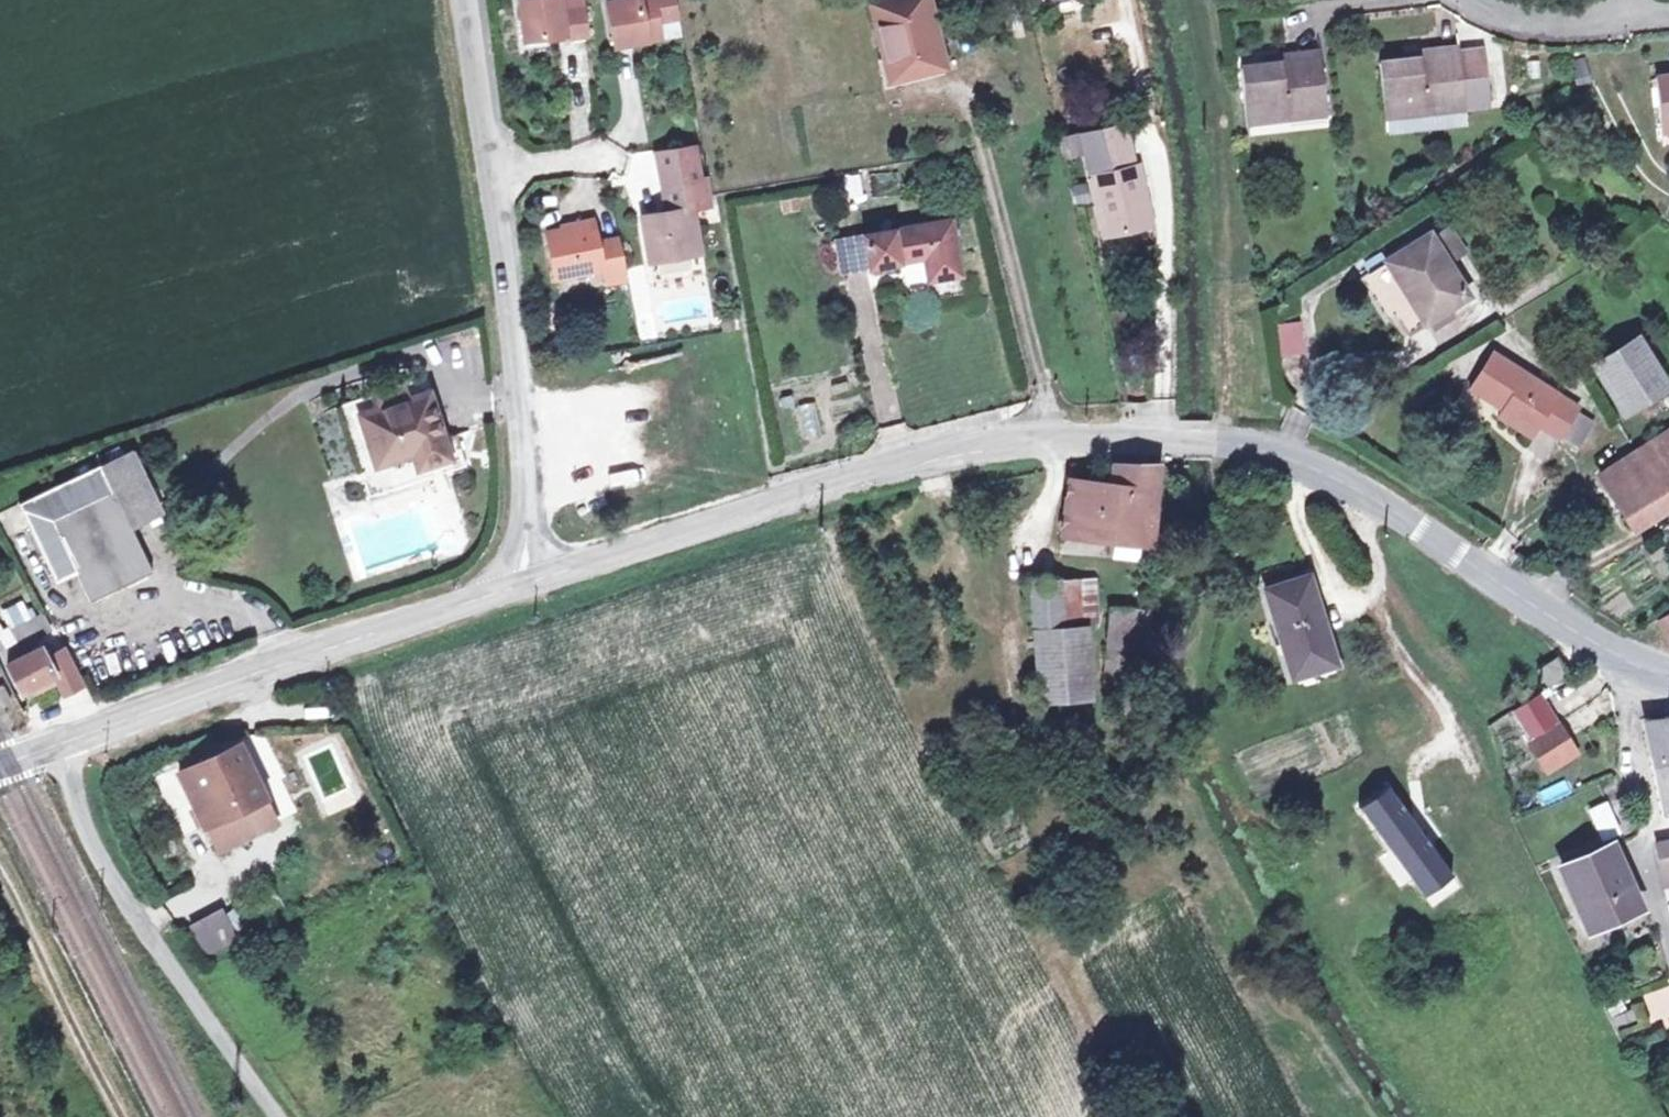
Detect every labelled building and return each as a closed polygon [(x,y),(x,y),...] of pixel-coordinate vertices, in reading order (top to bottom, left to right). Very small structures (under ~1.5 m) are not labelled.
[(564,32),(564,36),(588,33),(585,7),(562,10),(560,0),(519,0),(524,38),(564,32)] [(663,37),(660,19),(682,15),(679,0),(612,0),(610,0),(618,45),(663,37)] [(944,59),(929,0),(882,0),(876,1),(894,72),(944,59)] [(1386,109),(1425,105),(1424,96),(1486,90),(1481,41),(1460,43),(1459,38),(1419,42),(1420,54),(1404,56),(1403,50),(1380,53),(1386,109)] [(1247,115),(1287,111),(1286,104),(1327,100),(1320,43),(1280,47),(1281,60),(1266,62),(1265,56),(1241,58),(1247,115)] [(1668,121),(1668,64),(1654,65),(1660,122),(1668,121)] [(1486,90),(1424,96),(1425,105),(1487,98),(1486,90)] [(705,139),(665,145),(677,207),(646,213),(654,257),(703,248),(695,203),(716,199),(715,191),(705,139)] [(1100,232),(1145,222),(1129,142),(1084,152),(1100,232)] [(875,264),(929,255),(932,278),(965,272),(956,216),(869,231),(875,264)] [(602,266),(603,271),(625,267),(619,236),(599,240),(594,217),(577,220),(578,224),(549,230),(557,275),(602,266)] [(1443,225),(1427,236),(1442,258),(1458,248),(1443,225)] [(1424,231),(1382,258),(1421,318),(1463,291),(1442,258),(1427,236),(1424,231)] [(625,267),(603,271),(606,283),(628,279),(625,267)] [(721,320),(722,328),(734,326),(733,318),(721,320)] [(1276,322),(1278,351),(1304,349),(1302,321),(1276,322)] [(1621,407),(1666,377),(1635,332),(1590,362),(1621,407)] [(453,352),(459,381),(475,378),(469,349),(453,352)] [(1489,353),(1467,389),(1500,409),(1501,406),(1535,427),(1536,425),(1556,437),(1558,433),(1572,410),(1575,405),(1489,353)] [(376,392),(381,406),(412,396),(408,382),(376,392)] [(447,435),(432,389),(412,396),(381,406),(366,410),(382,460),(419,449),(424,464),(453,455),(447,435)] [(804,437),(822,435),(817,401),(799,403),(804,437)] [(1500,409),(1496,416),(1529,436),(1535,427),(1501,406),(1500,409)] [(1589,420),(1572,410),(1558,433),(1575,444),(1589,420)] [(1606,488),(1630,522),(1668,498),(1668,426),(1667,427),(1649,439),(1659,453),(1606,488)] [(419,449),(382,460),(367,465),(375,492),(472,461),(462,430),(447,435),(453,455),(424,464),(419,449)] [(1659,453),(1649,439),(1596,474),(1606,488),(1659,453)] [(140,444),(109,458),(137,520),(168,506),(140,444)] [(109,458),(26,495),(62,575),(82,565),(95,595),(158,566),(137,520),(109,458)] [(1069,540),(1117,542),(1151,544),(1157,459),(1116,459),(1116,479),(1108,479),(1069,479),(1062,540),(1069,540)] [(1271,588),(1301,674),(1342,658),(1311,571),(1271,588)] [(1028,580),(1030,618),(1102,613),(1100,576),(1028,580)] [(17,630),(49,616),(42,600),(10,614),(17,630)] [(1658,613),(1668,632),(1668,606),(1658,613)] [(1153,653),(1156,610),(1151,610),(1113,608),(1108,680),(1136,682),(1137,652),(1153,653)] [(1033,627),(1037,697),(1069,695),(1094,693),(1090,623),(1033,627)] [(53,640),(48,628),(8,646),(21,675),(54,661),(62,680),(80,672),(67,642),(62,644),(59,638),(53,640)] [(1539,665),(1548,681),(1567,668),(1557,653),(1539,665)] [(3,694),(16,688),(6,669),(0,672),(0,688),(3,694)] [(1535,689),(1513,704),(1531,733),(1546,724),(1555,718),(1559,716),(1539,687),(1535,689)] [(1037,697),(1039,717),(1070,714),(1069,695),(1037,697)] [(1647,711),(1664,800),(1668,799),(1668,709),(1647,711)] [(1531,733),(1530,734),(1541,752),(1570,733),(1559,716),(1555,718),(1546,724),(1531,733)] [(1578,746),(1570,733),(1541,752),(1550,765),(1578,746)] [(277,822),(266,798),(270,796),(243,739),(179,768),(206,825),(213,822),(224,846),(277,822)] [(1391,782),(1362,804),(1429,892),(1457,871),(1391,782)] [(1605,833),(1625,826),(1614,798),(1595,805),(1605,833)] [(1668,896),(1668,835),(1650,841),(1666,897),(1668,896)] [(1568,863),(1593,920),(1640,901),(1615,842),(1568,863)] [(232,902),(188,924),(204,956),(248,934),(232,902)] [(1647,1022),(1668,1016),(1668,982),(1638,989),(1647,1022)] [(1606,1002),(1614,1025),(1630,1020),(1622,997),(1606,1002)]
